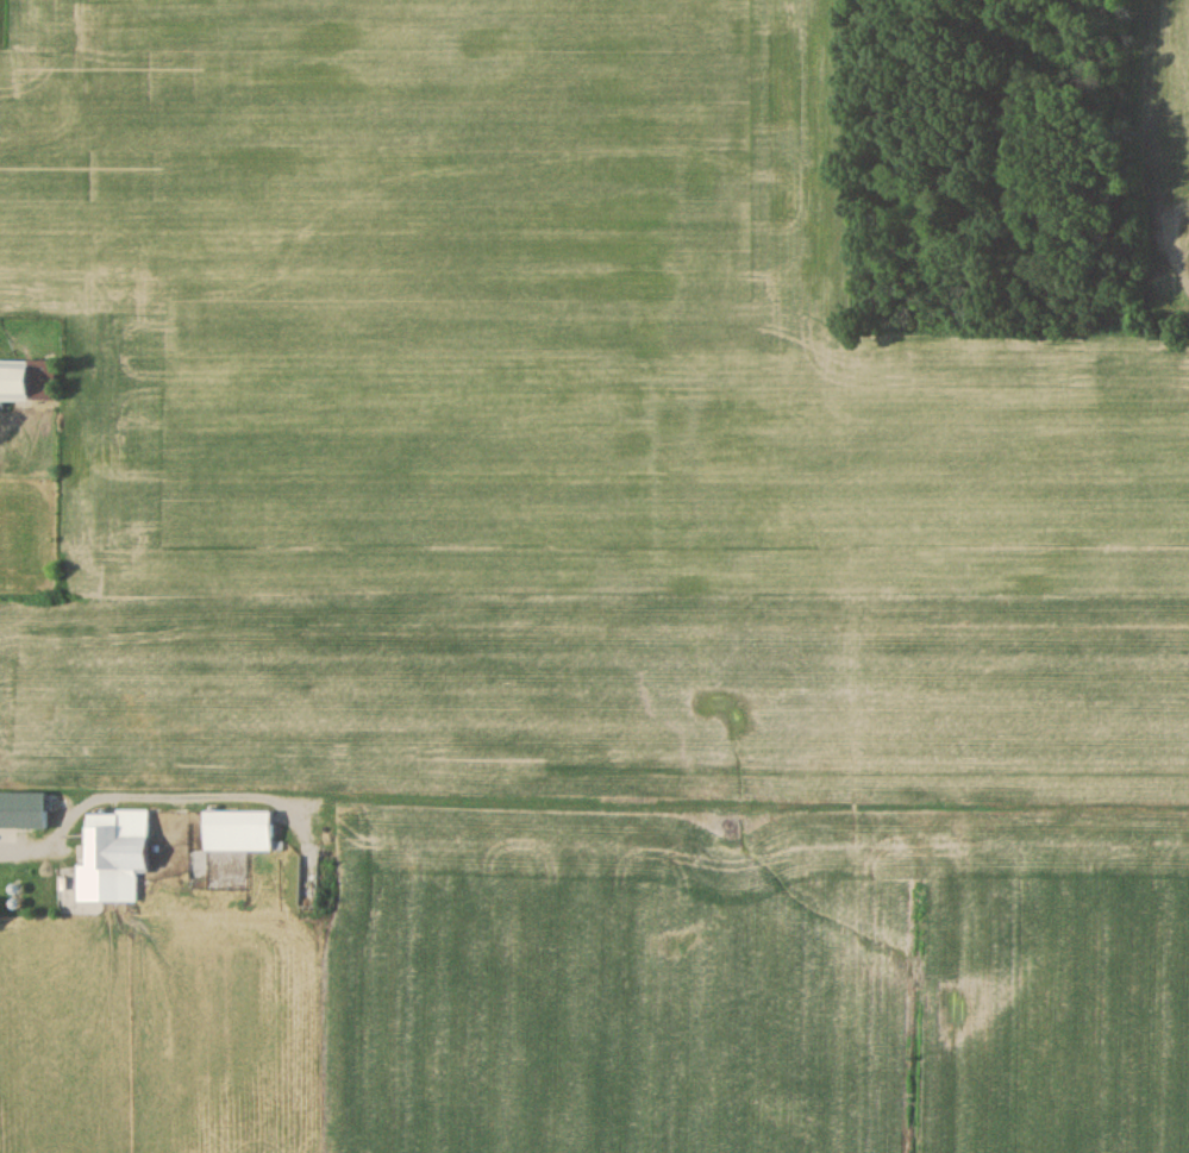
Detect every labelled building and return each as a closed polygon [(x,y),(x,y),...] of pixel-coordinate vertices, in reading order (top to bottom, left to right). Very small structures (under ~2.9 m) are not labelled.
[(54,399),(54,359),(0,359),(0,399),(54,399)] [(46,792),(0,792),(0,828),(46,828),(46,792)] [(136,900),(136,870),(187,870),(186,844),(148,844),(148,810),(87,810),(87,863),(77,863),(77,901),(136,900)] [(204,850),(271,850),(271,810),(204,810),(204,850)]
